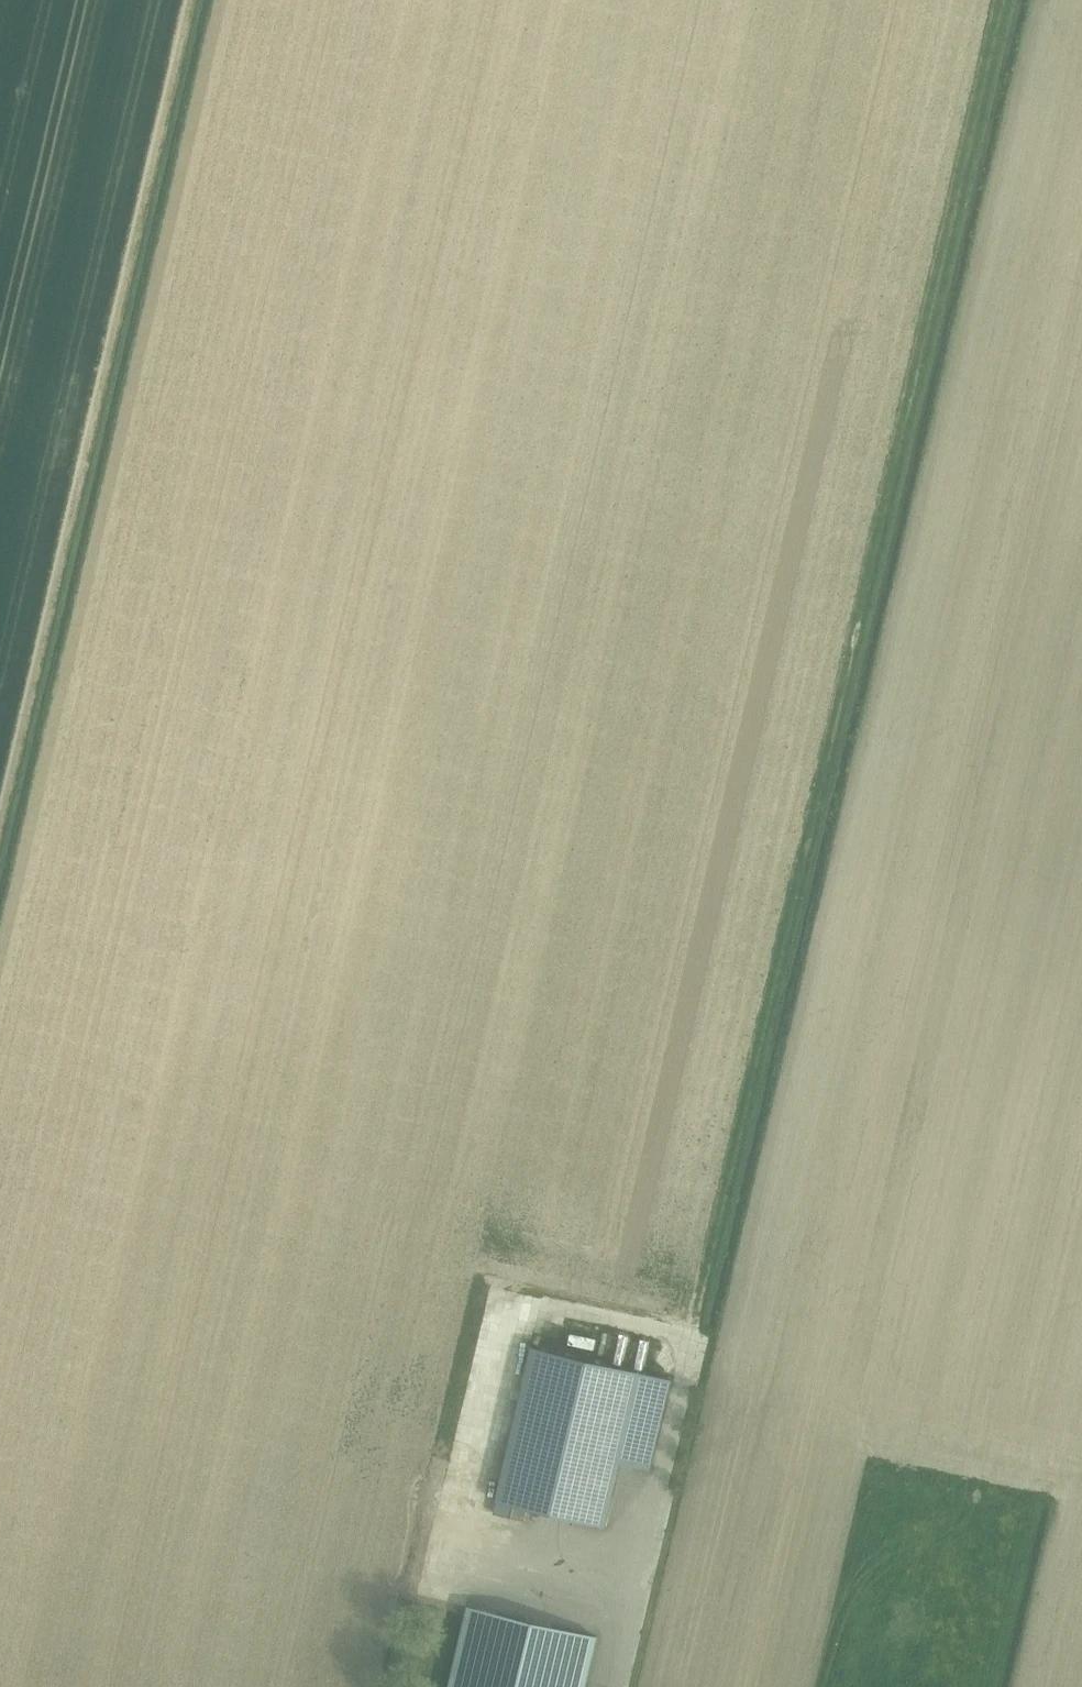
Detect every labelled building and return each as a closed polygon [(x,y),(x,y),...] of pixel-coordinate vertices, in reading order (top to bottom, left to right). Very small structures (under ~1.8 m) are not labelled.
[(531,1347),(495,1501),(514,1506),(511,1518),(523,1521),(526,1509),(542,1511),(604,1525),(619,1462),(650,1469),(670,1380),(531,1347)] [(596,1637),(466,1608),(448,1686),(585,1686),(596,1637)]
